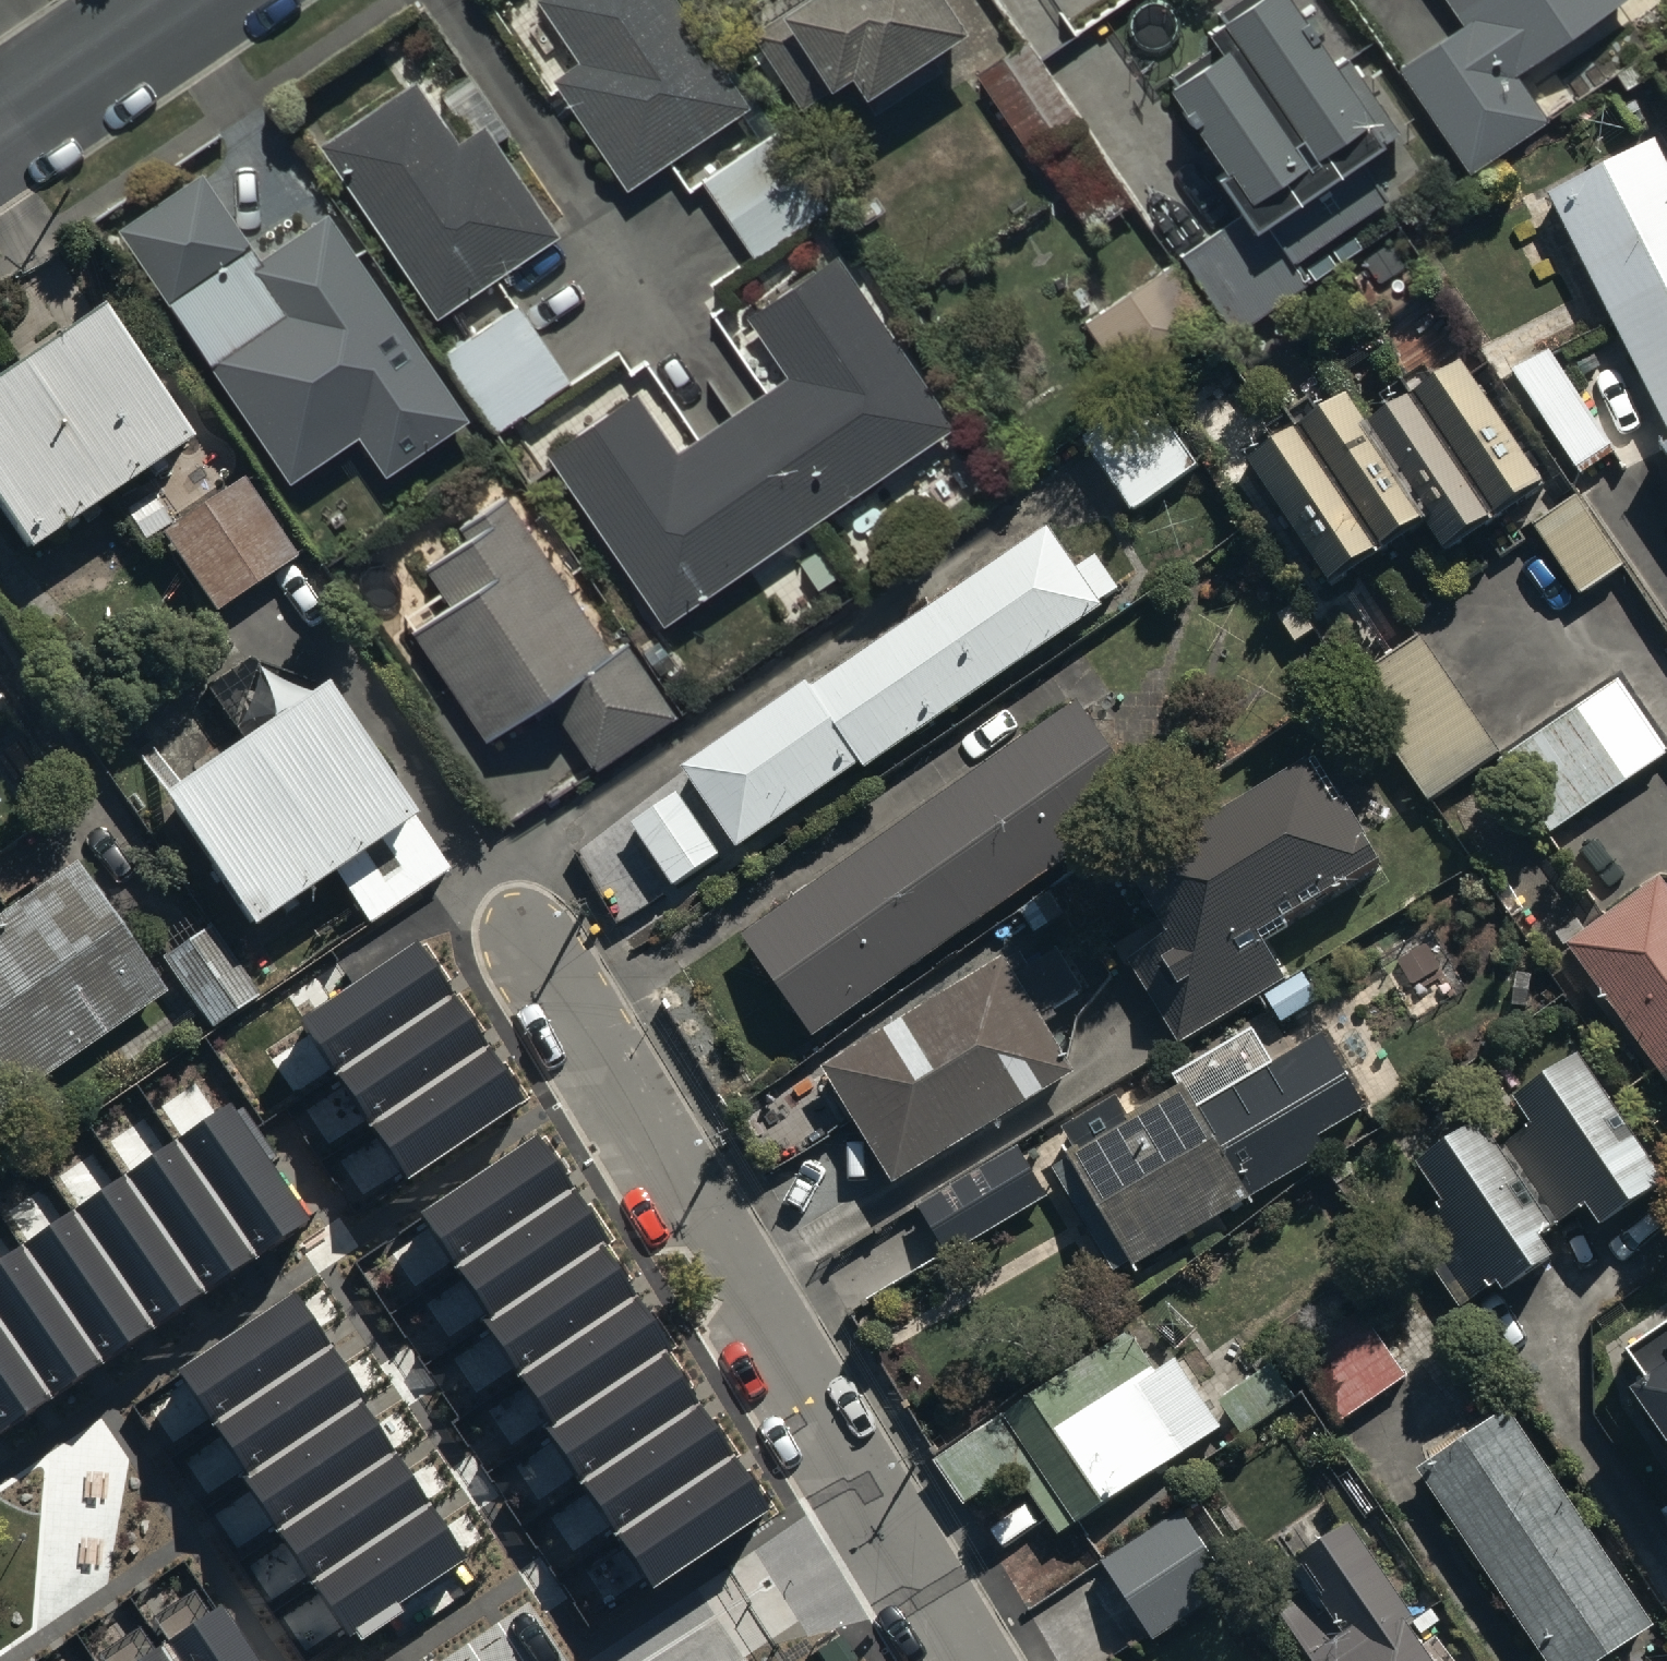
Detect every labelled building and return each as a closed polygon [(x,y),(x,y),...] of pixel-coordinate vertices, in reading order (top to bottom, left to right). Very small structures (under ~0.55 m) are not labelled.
[(666,0),(552,0),(534,12),(578,77),(552,95),(624,202),(747,119),(666,0)] [(744,39),(797,114),(816,100),(825,113),(847,97),(862,118),(962,47),(929,0),(799,0),(744,39)] [(1215,178),(1209,182),(1245,241),(1263,229),(1279,255),(1376,195),(1352,155),(1388,133),(1339,54),(1316,69),(1273,0),(1268,0),(1201,41),(1214,62),(1162,94),(1215,178)] [(1617,0),(1436,0),(1460,37),(1397,79),(1471,189),(1548,136),(1515,87),(1625,12),(1617,0)] [(1030,58),(976,93),(1029,177),(1042,169),(1088,241),(1129,215),(1030,58)] [(320,159),(435,329),(556,247),(482,138),(455,157),(413,96),(320,159)] [(1539,211),(1666,444),(1666,157),(1660,145),(1539,211)] [(202,187),(113,246),(283,501),(355,453),(382,494),(465,439),(325,231),(260,275),(202,187)] [(546,468),(659,636),(948,442),(835,274),(747,333),(787,392),(673,469),(633,410),(546,468)] [(1170,280),(1086,337),(1137,413),(1222,356),(1170,280)] [(436,364),(492,443),(568,389),(512,310),(436,364)] [(0,381),(0,501),(22,537),(174,442),(97,320),(0,381)] [(1552,362),(1514,386),(1579,490),(1617,466),(1552,362)] [(1252,477),(1332,594),(1425,531),(1446,562),(1544,495),(1462,375),(1368,439),(1349,411),(1252,477)] [(165,551),(215,626),(287,579),(237,504),(165,551)] [(414,643),(481,751),(547,710),(593,782),(676,730),(631,657),(608,671),(507,510),(458,541),(466,554),(424,580),(449,621),(414,643)] [(1537,540),(1582,608),(1624,581),(1579,512),(1537,540)] [(685,784),(738,863),(857,782),(863,790),(1106,624),(1099,614),(1117,601),(1095,570),(1077,582),(1050,542),(816,702),(813,696),(685,784)] [(1422,634),(1310,706),(1389,830),(1487,768),(1536,845),(1666,761),(1666,755),(1619,679),(1500,755),(1422,634)] [(164,830),(254,957),(338,897),(370,941),(446,887),(323,716),(164,830)] [(1078,719),(742,950),(815,1056),(1151,825),(1078,719)] [(1129,974),(1181,1053),(1292,988),(1273,956),(1384,891),(1347,826),(1334,834),(1312,795),(1135,899),(1173,963),(1129,974)] [(678,799),(632,830),(677,898),(723,866),(678,799)] [(0,934),(0,1083),(20,1111),(168,1007),(78,879),(0,934)] [(1662,889),(1570,954),(1666,1090),(1666,895),(1662,889)] [(305,1020),(410,1176),(526,1099),(421,943),(305,1020)] [(213,944),(168,973),(211,1041),(256,1012),(213,944)] [(1021,970),(822,1087),(889,1201),(1075,1091),(1040,1031),(1085,1005),(1062,966),(1030,985),(1021,970)] [(1068,1173),(1138,1283),(1327,1163),(1321,1155),(1369,1125),(1320,1048),(1198,1125),(1185,1104),(1132,1138),(1118,1116),(1066,1149),(1077,1167),(1068,1173)] [(1555,1214),(1593,1215),(1601,1230),(1666,1191),(1594,1064),(1517,1109),(1528,1127),(1511,1137),(1555,1214)] [(0,1432),(305,1223),(227,1111),(0,1266),(0,1431),(0,1432)] [(541,1133),(425,1212),(653,1587),(768,1510),(541,1133)] [(1556,1238),(1482,1134),(1419,1179),(1440,1208),(1421,1222),(1491,1320),(1559,1273),(1541,1248),(1556,1238)] [(949,1267),(1047,1209),(1019,1162),(921,1220),(949,1267)] [(293,1298),(179,1371),(349,1635),(463,1562),(293,1298)] [(1368,1319),(1295,1368),(1340,1435),(1413,1387),(1368,1319)] [(1018,1486),(1060,1544),(1218,1434),(1175,1372),(1155,1386),(1130,1349),(941,1481),(968,1521),(1018,1486)] [(1633,1378),(1656,1410),(1631,1427),(1666,1479),(1666,1354),(1633,1378)] [(1294,1410),(1273,1379),(1222,1414),(1243,1445),(1294,1410)] [(1417,1485),(1532,1660),(1623,1660),(1651,1643),(1508,1425),(1417,1485)] [(1185,1523),(1103,1574),(1150,1649),(1232,1599),(1185,1523)] [(1416,1641),(1422,1636),(1358,1538),(1271,1595),(1314,1660),(1429,1660),(1416,1641)] [(136,1660),(258,1660),(222,1606),(136,1660)]
